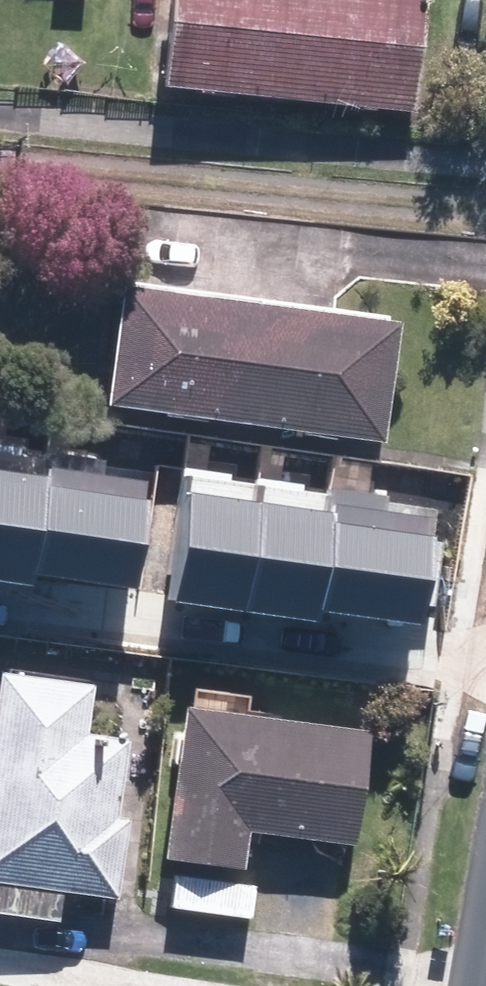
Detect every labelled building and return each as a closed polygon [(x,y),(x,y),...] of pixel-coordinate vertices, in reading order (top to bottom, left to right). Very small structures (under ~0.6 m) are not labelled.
[(158,88),(414,117),(427,0),(168,0),(158,88)] [(402,321),(131,285),(115,404),(386,440),(402,321)] [(48,475),(33,576),(133,591),(149,481),(49,467),(48,475)] [(0,468),(0,578),(32,583),(33,576),(48,475),(0,468)] [(263,502),(190,491),(174,600),(247,611),(263,502)] [(263,502),(247,611),(319,621),(320,613),(335,513),(263,502)] [(335,513),(320,613),(418,627),(433,519),(336,505),(335,513)] [(0,671),(0,916),(62,924),(66,896),(119,903),(130,817),(120,816),(130,739),(87,734),(94,683),(0,671)] [(371,734),(190,711),(172,856),(246,865),(251,830),(358,844),(371,734)]
